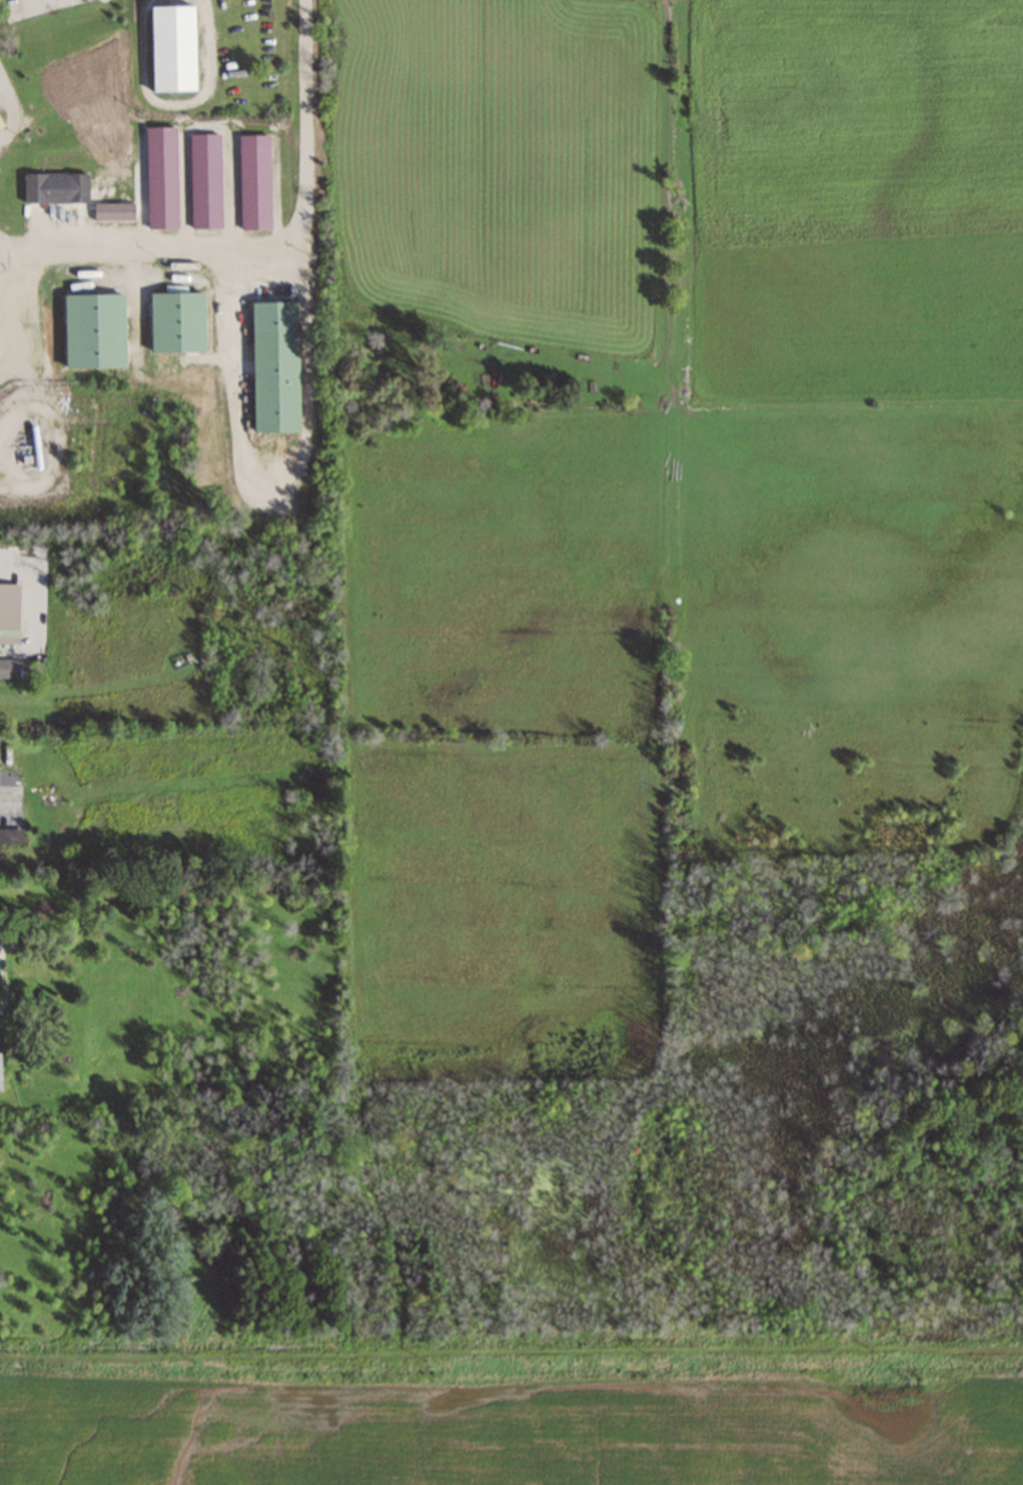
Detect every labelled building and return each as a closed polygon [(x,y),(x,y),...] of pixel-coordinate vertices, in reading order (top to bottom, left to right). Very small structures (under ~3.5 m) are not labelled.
[(195,90),(194,4),(150,5),(151,90),(195,90)] [(146,228),(177,228),(177,126),(146,127),(146,228)] [(190,228),(221,228),(221,133),(190,133),(190,228)] [(240,135),(240,230),(270,230),(270,135),(240,135)] [(95,201),(95,182),(88,182),(88,173),(23,173),(23,201),(95,201)] [(133,219),(133,202),(95,202),(95,219),(133,219)] [(203,292),(150,292),(150,351),(203,351),(203,292)] [(64,367),(124,367),(123,294),(63,294),(64,367)] [(251,302),(251,432),(297,432),(296,301),(251,302)] [(17,644),(18,584),(0,584),(0,643),(17,644)] [(16,678),(16,659),(0,659),(0,678),(16,678)] [(23,843),(23,829),(0,829),(0,843),(23,843)] [(4,947),(13,947),(13,934),(4,934),(4,947)]
